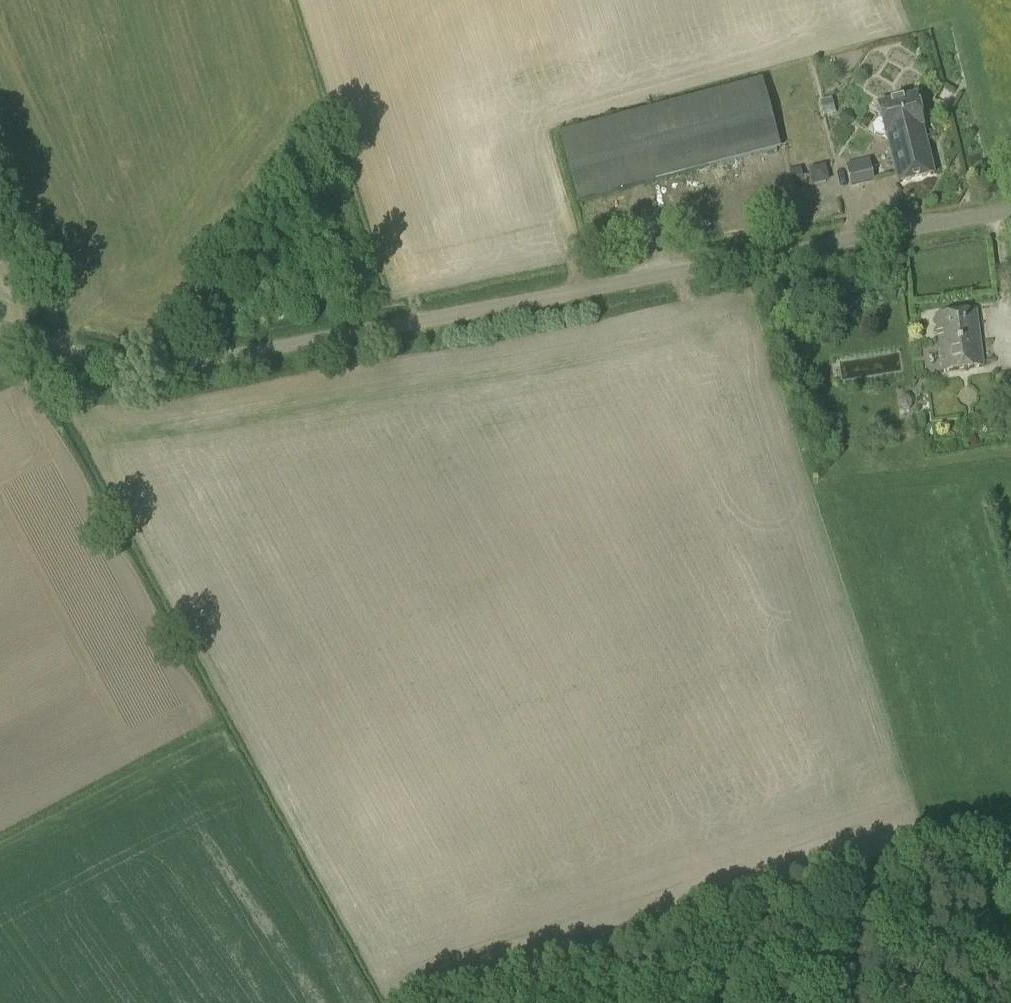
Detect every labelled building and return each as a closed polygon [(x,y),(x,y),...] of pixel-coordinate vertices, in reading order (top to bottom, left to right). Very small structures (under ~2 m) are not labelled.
[(578,202),(781,149),(762,79),(559,132),(578,202)] [(879,105),(882,118),(877,121),(872,127),(874,136),(881,138),(887,136),(897,179),(937,169),(927,126),(924,127),(916,96),(879,105)] [(820,102),(823,115),(834,113),(831,99),(820,102)] [(854,119),(850,113),(843,112),(839,119),(843,125),(850,125),(854,119)] [(852,185),(874,180),(869,159),(846,165),(852,185)] [(822,165),(809,168),(811,174),(813,185),(826,181),(822,165)] [(789,172),(792,183),(803,180),(800,169),(789,172)] [(944,372),(983,367),(976,310),(937,315),(944,372)]
